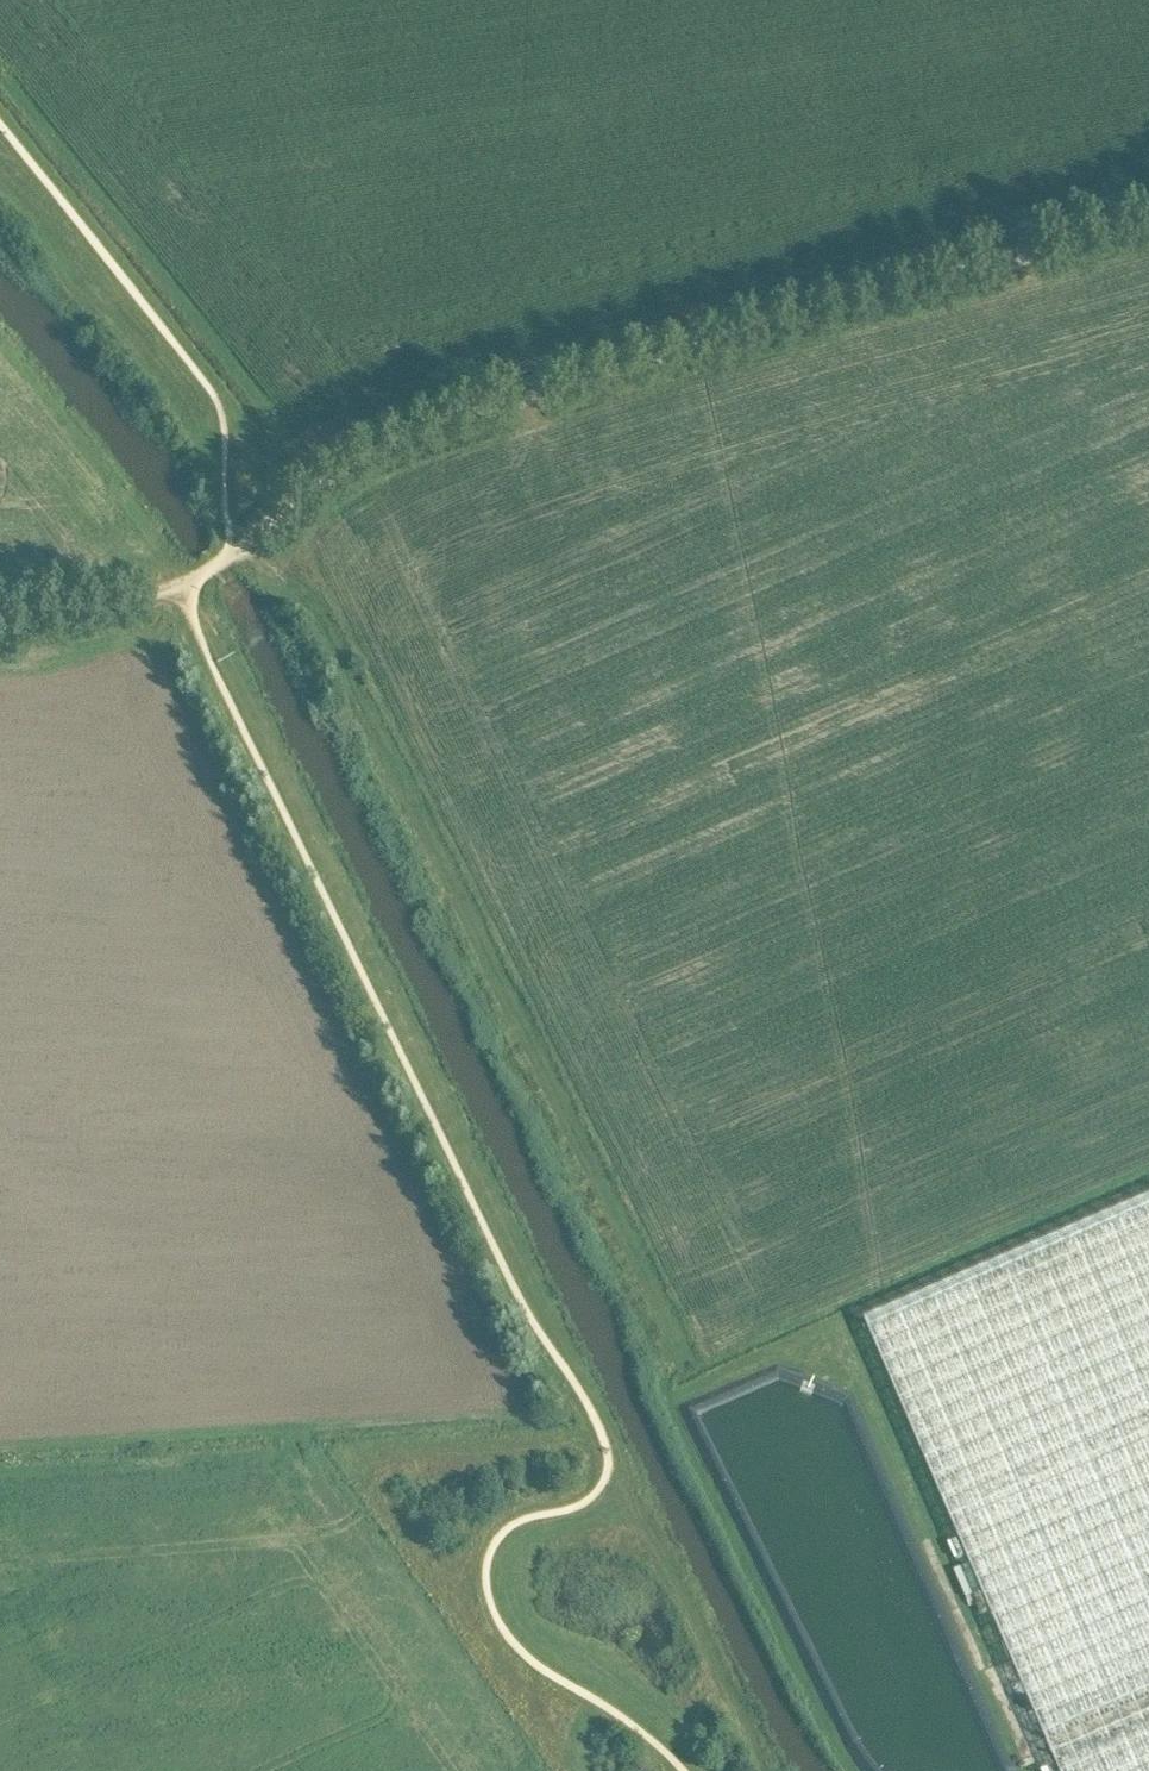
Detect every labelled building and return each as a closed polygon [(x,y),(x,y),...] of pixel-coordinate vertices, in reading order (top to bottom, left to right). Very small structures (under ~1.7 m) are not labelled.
[(868,1322),(1062,1770),(1148,1770),(1148,1201),(868,1322)]
